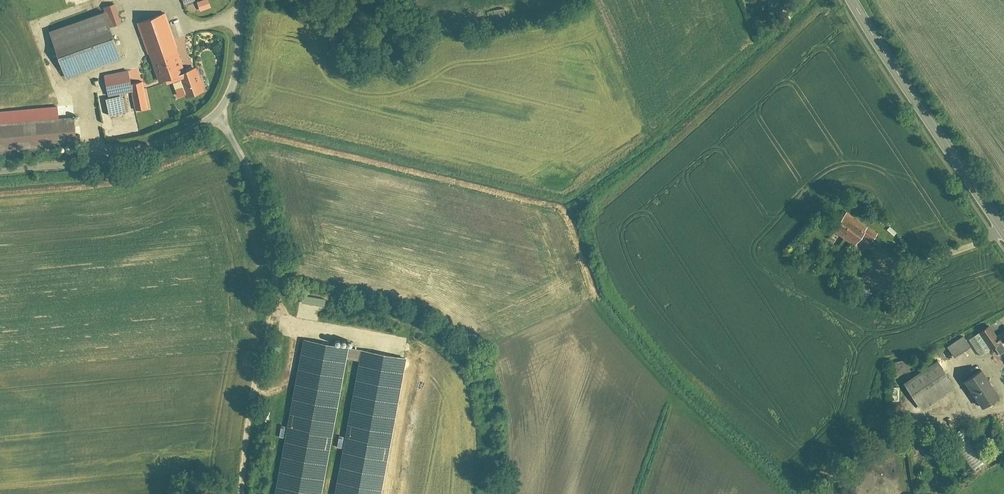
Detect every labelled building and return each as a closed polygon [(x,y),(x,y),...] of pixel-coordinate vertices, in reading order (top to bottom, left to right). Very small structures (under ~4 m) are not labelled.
[(200,1),(203,10),(214,7),(212,0),(202,0),(200,1)] [(789,6),(784,0),(782,0),(776,6),(782,13),(789,6)] [(124,21),(118,3),(107,7),(109,12),(114,25),(124,21)] [(168,11),(141,21),(162,80),(174,76),(189,71),(168,11)] [(109,12),(53,31),(69,76),(125,57),(114,25),(109,12)] [(191,95),(208,89),(200,67),(189,71),(174,76),(181,94),(190,91),(191,95)] [(132,70),(108,75),(112,95),(136,90),(135,83),(132,70)] [(140,108),(151,106),(147,81),(135,83),(136,90),(140,108)] [(126,94),(110,97),(113,114),(130,110),(126,94)] [(0,122),(0,149),(77,141),(75,115),(0,122)] [(878,234),(846,212),(832,232),(855,247),(862,236),(872,243),(878,234)] [(884,269),(873,261),(865,273),(876,281),(884,269)] [(305,296),(305,304),(328,305),(328,297),(305,296)] [(989,326),(978,334),(991,351),(994,349),(1000,356),(1003,353),(1003,333),(997,337),(989,326)] [(971,348),(963,337),(947,348),(955,359),(971,348)] [(301,339),(275,493),(318,493),(344,346),(301,339)] [(360,349),(336,493),(379,493),(403,357),(360,349)] [(908,361),(895,364),(898,375),(910,372),(908,361)] [(956,389),(937,362),(903,385),(922,412),(956,389)] [(1000,399),(981,372),(963,383),(982,411),(1000,399)] [(968,459),(976,469),(986,461),(978,451),(968,459)]
